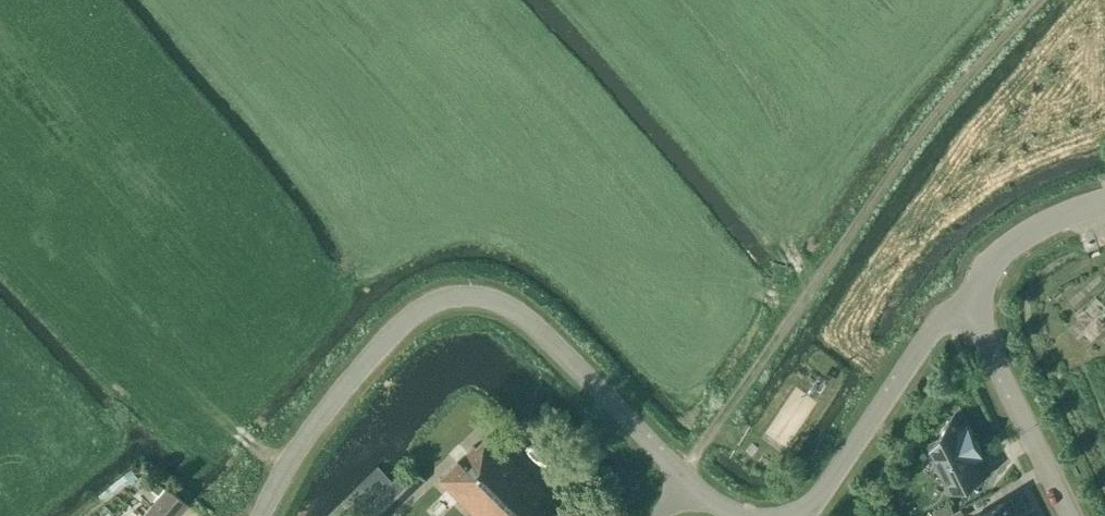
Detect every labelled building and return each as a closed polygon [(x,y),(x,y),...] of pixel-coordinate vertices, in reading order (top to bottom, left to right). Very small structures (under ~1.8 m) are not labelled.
[(928,442),(953,493),(983,478),(971,454),(981,450),(967,423),(958,427),(953,418),(954,417),(952,416),(938,438),(928,442)] [(486,436),(476,446),(475,445),(439,479),(475,515),(560,515),(563,513),(486,436)] [(576,470),(566,461),(558,470),(568,479),(576,470)] [(357,515),(386,515),(424,479),(409,465),(391,482),(357,515)] [(377,467),(327,515),(357,515),(391,482),(388,479),(377,467)] [(138,478),(130,469),(98,495),(102,500),(120,485),(124,490),(138,478)] [(187,504),(166,485),(163,488),(150,477),(144,485),(157,496),(141,515),(177,515),(187,504)] [(1006,501),(976,515),(1013,515),(1006,501)]
